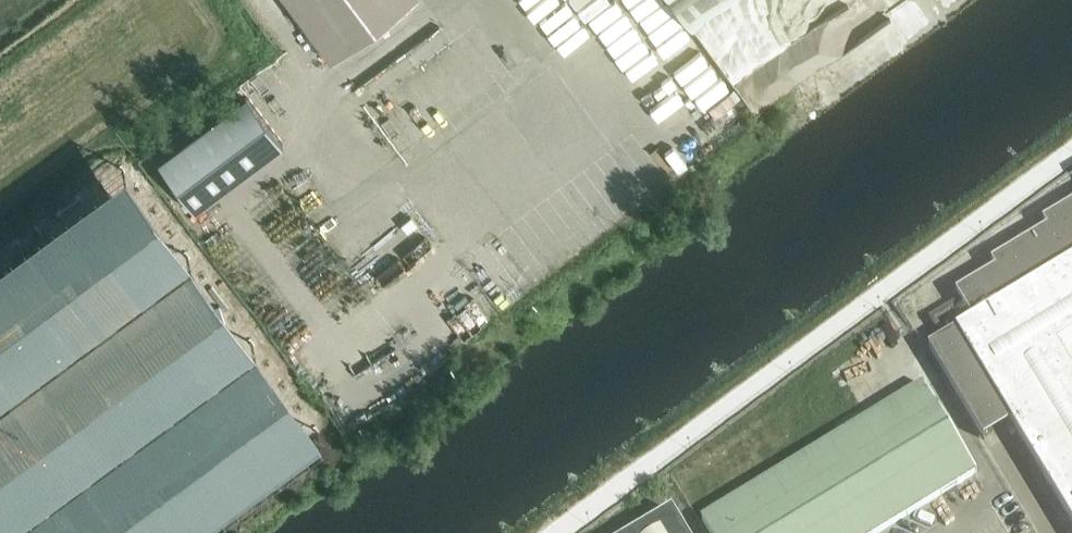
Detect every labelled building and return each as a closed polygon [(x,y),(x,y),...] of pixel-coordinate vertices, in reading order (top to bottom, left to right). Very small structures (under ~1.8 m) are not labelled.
[(330,61),(412,0),(284,0),(330,61)] [(687,29),(732,0),(669,0),(687,29)] [(732,82),(808,32),(790,5),(756,27),(745,11),(736,17),(728,5),(695,27),(732,82)] [(246,97),(157,163),(194,213),(283,146),(246,97)] [(322,434),(128,172),(0,267),(0,532),(188,532),(322,434)] [(1042,223),(1046,230),(990,264),(994,271),(955,294),(959,301),(929,320),(943,343),(957,334),(1071,524),(1071,205),(1042,223)] [(977,473),(924,385),(702,521),(709,532),(879,532),(977,473)] [(672,512),(637,532),(685,532),(672,512)]
